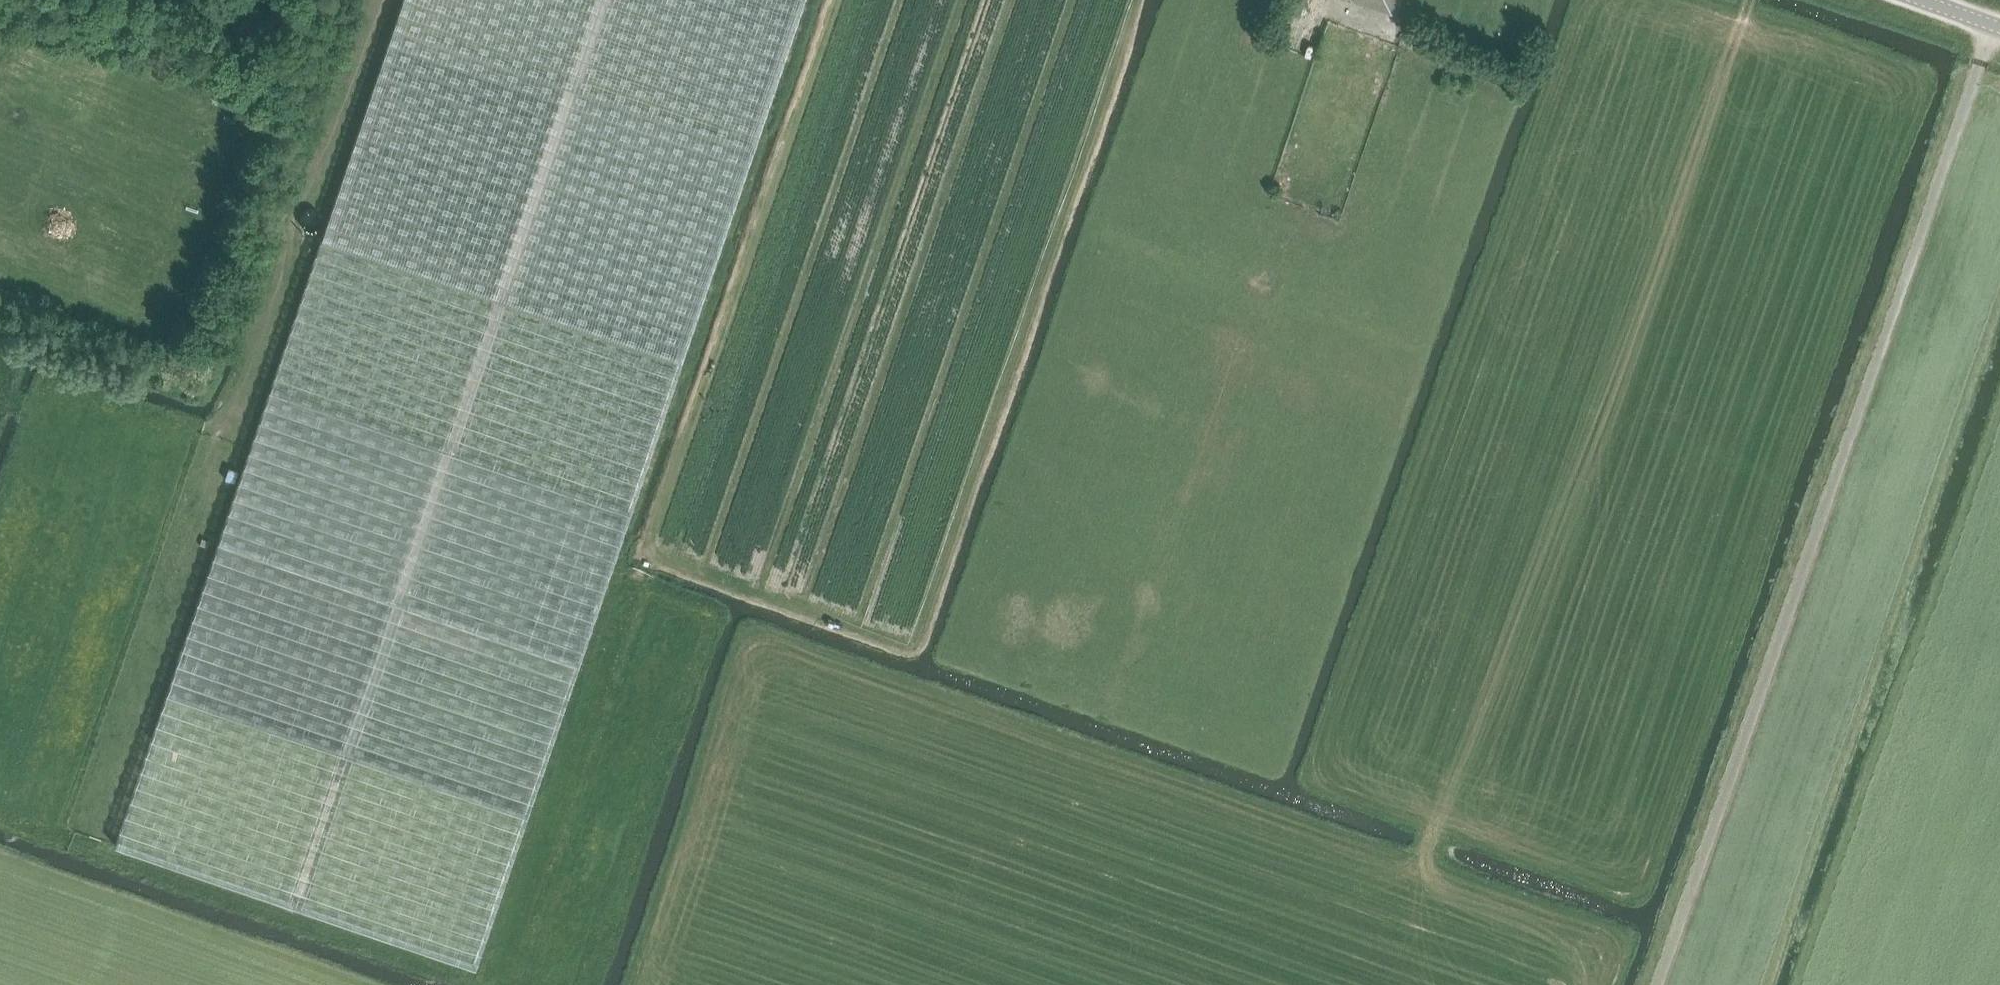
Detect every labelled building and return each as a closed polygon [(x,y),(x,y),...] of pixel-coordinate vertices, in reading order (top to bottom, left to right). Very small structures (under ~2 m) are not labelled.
[(113,843),(473,966),(802,0),(401,0),(113,843)] [(1300,17),(1306,0),(1289,0),(1285,12),(1300,17)] [(1352,1),(1390,14),(1395,0),(1352,0),(1352,1)]
